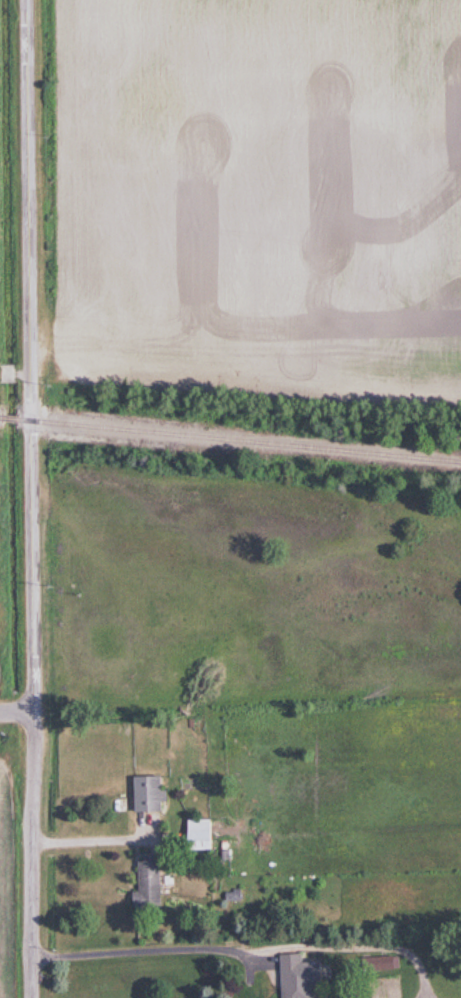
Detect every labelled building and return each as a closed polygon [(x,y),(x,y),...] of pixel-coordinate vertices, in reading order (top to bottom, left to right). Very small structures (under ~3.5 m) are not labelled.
[(163,790),(157,790),(157,775),(129,775),(129,811),(163,811),(163,790)] [(209,819),(182,819),(182,850),(209,850),(209,819)] [(155,906),(155,858),(134,858),(134,892),(127,892),(127,907),(155,906)] [(276,954),(277,997),(308,997),(308,982),(316,982),(316,961),(298,961),(298,954),(276,954)]
